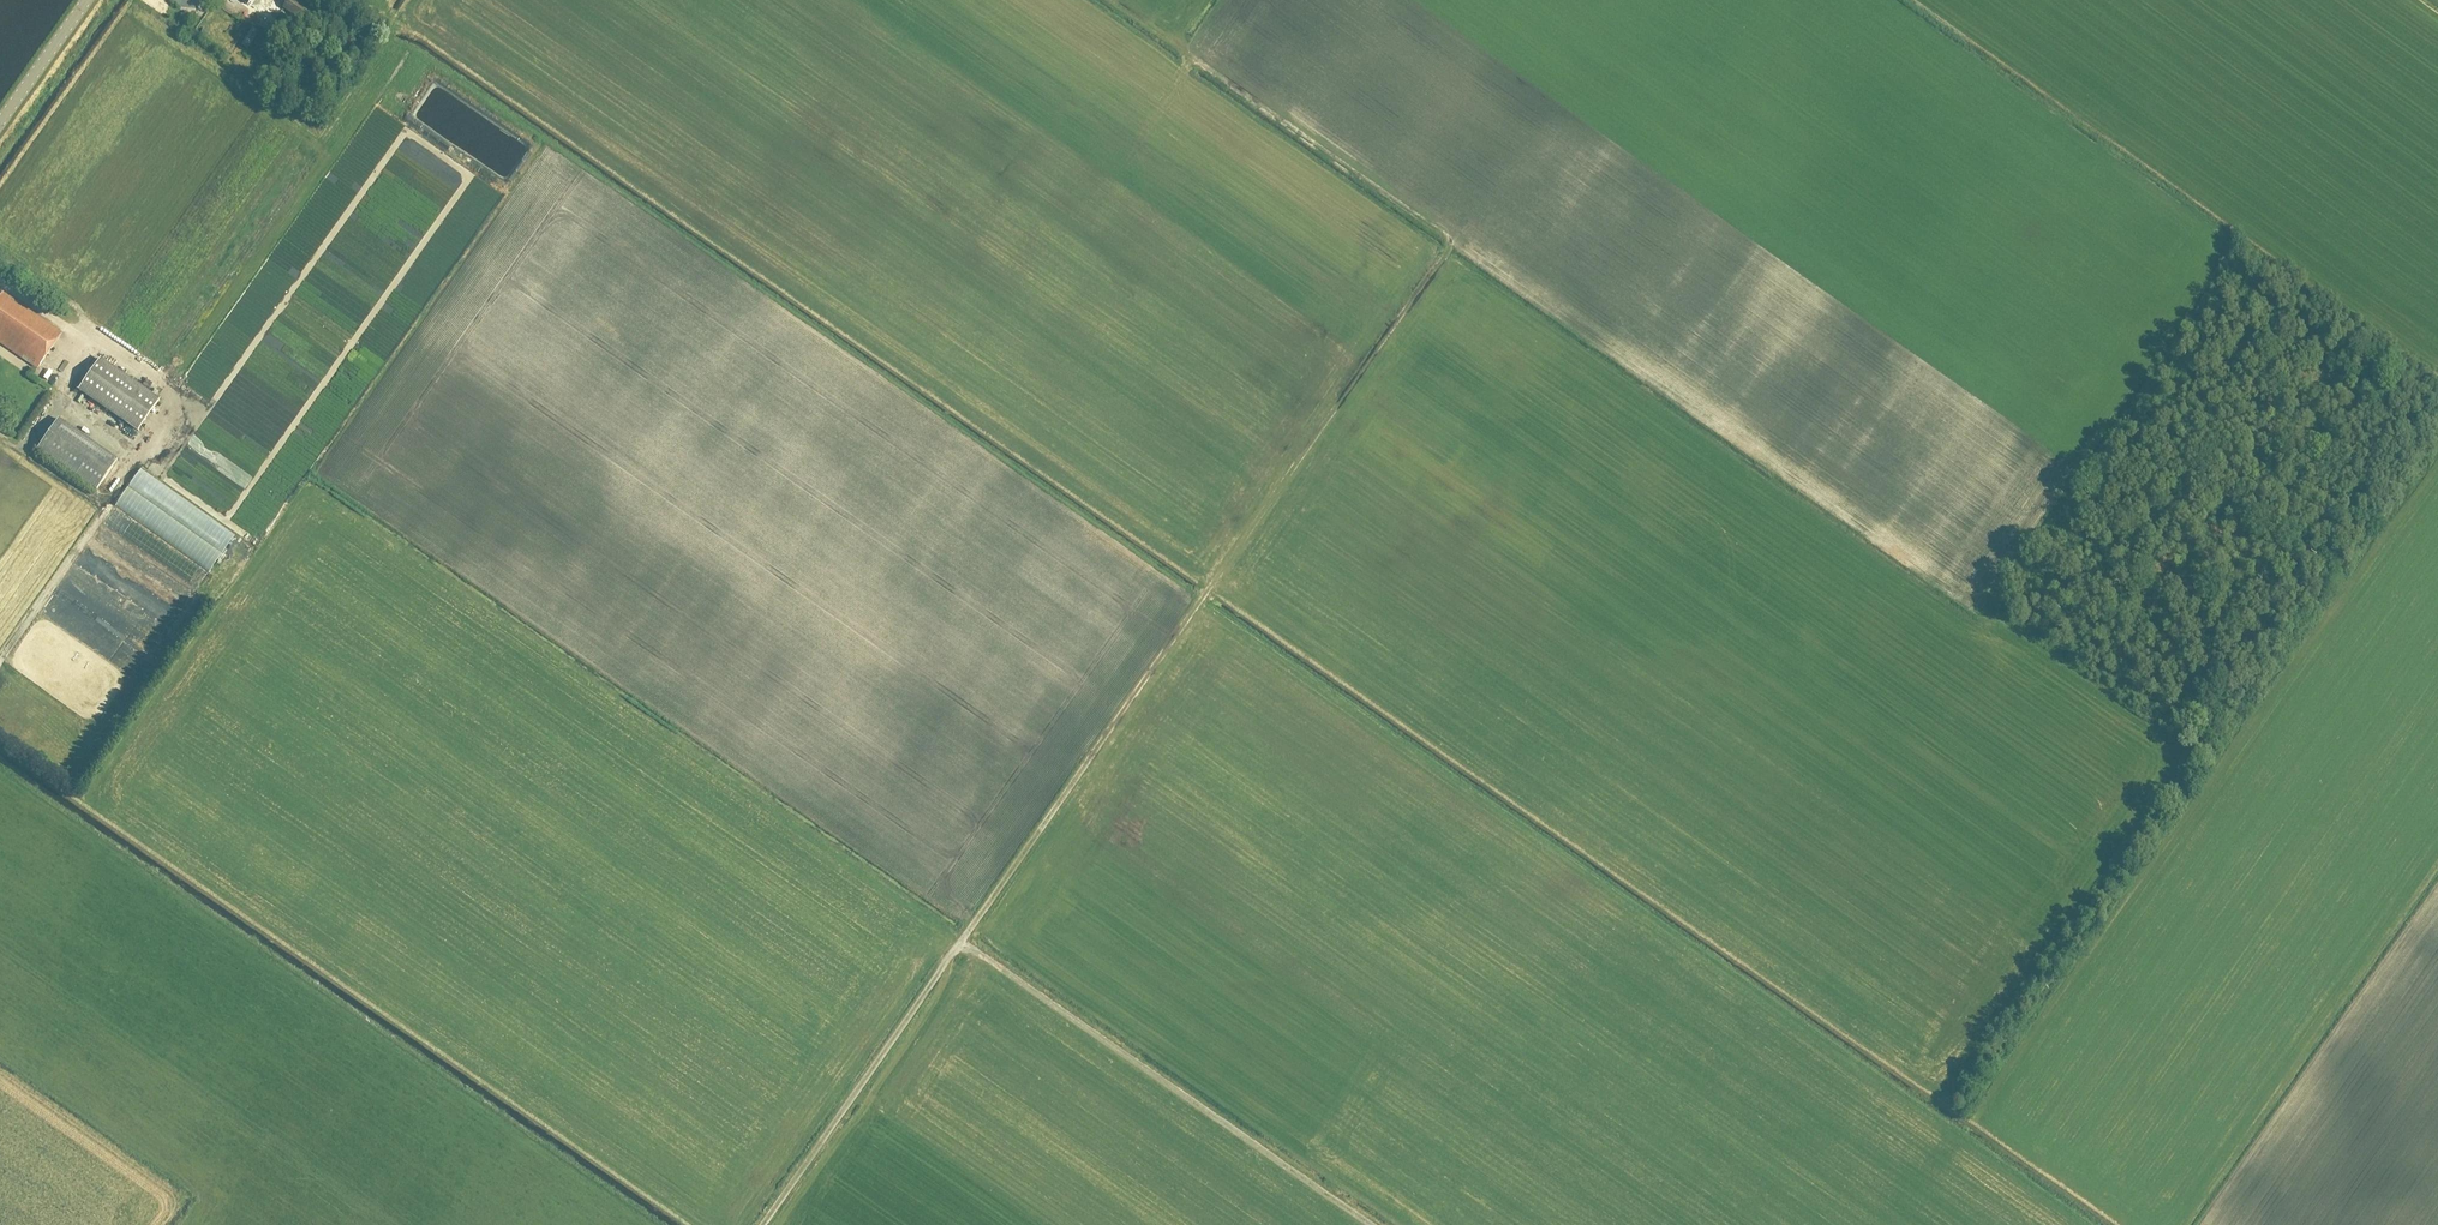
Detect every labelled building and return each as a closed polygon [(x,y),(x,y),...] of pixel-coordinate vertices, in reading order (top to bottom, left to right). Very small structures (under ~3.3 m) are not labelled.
[(284,8),(308,25),(315,15),(310,12),(317,3),(313,0),(303,0),(300,4),(294,0),(289,0),(284,8)] [(256,24),(268,16),(264,10),(253,18),(256,24)] [(62,333),(3,292),(0,297),(0,342),(38,368),(62,333)] [(139,431),(160,400),(100,359),(79,389),(139,431)] [(45,370),(39,379),(45,382),(50,373),(45,370)] [(58,419),(37,448),(96,490),(117,460),(58,419)]
